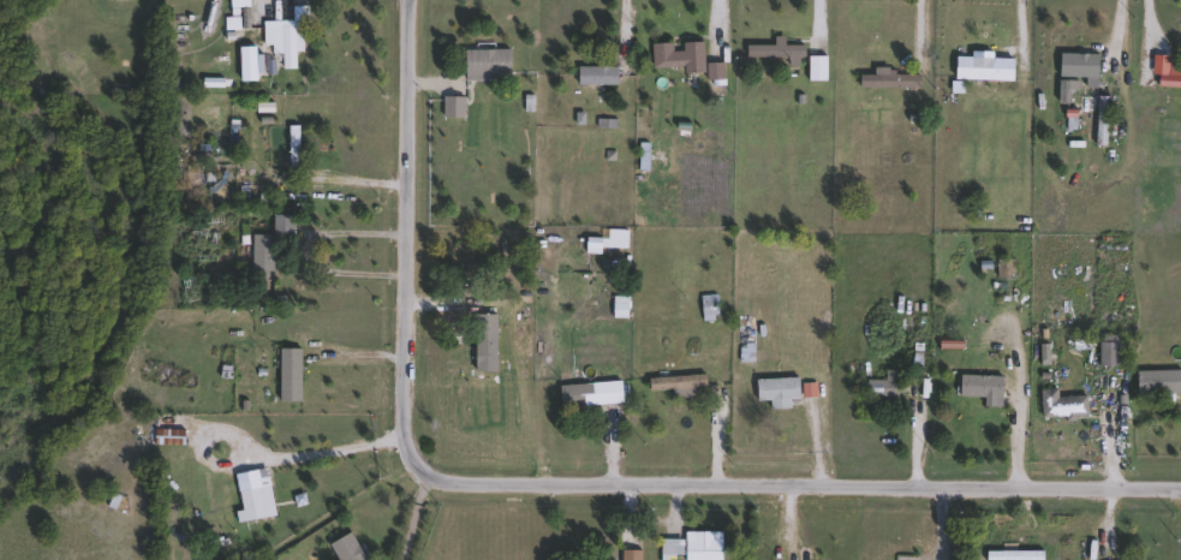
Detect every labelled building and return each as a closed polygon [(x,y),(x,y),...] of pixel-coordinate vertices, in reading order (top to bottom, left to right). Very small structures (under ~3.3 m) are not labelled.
[(266,47),(266,28),(304,28),(304,53),(297,53),(297,70),(284,70),(284,56),(274,56),(274,47),(266,47)] [(791,60),(748,60),(748,47),(775,47),(775,40),(787,40),(787,47),(805,47),(805,67),(791,67),(791,60)] [(675,44),(675,52),(684,52),(684,44),(705,44),(705,72),(654,72),(654,44),(675,44)] [(512,77),(499,77),(499,82),(466,82),(466,52),(512,52),(512,77)] [(810,83),(810,59),(828,59),(828,83),(810,83)] [(709,65),(724,65),(724,83),(709,82),(709,65)] [(1169,66),(1180,66),(1180,79),(1180,90),(1159,89),(1159,77),(1169,77),(1169,66)] [(619,68),(619,87),(579,87),(579,68),(619,68)] [(923,91),(861,91),(861,77),(876,77),(876,75),(923,75),(923,91)] [(1103,83),(1079,83),(1079,94),(1073,94),(1073,106),(1060,106),(1060,75),(1103,75),(1103,83)] [(1009,76),(1009,89),(967,89),(967,76),(1009,76)] [(466,119),(445,119),(445,99),(466,99),(466,119)] [(1098,148),(1099,99),(1109,99),(1108,148),(1098,148)] [(1079,112),(1078,131),(1068,131),(1069,112),(1079,112)] [(300,127),(300,177),(291,177),(291,127),(300,127)] [(275,274),(254,274),(254,237),(275,237),(275,274)] [(997,262),(1015,262),(1015,282),(997,282),(997,262)] [(718,298),(718,321),(703,321),(703,298),(718,298)] [(497,375),(477,375),(477,316),(497,316),(497,375)] [(1101,368),(1101,338),(1127,338),(1127,368),(1101,368)] [(303,351),(303,404),(281,404),(281,351),(303,351)] [(903,399),(858,399),(858,383),(887,383),(887,373),(903,373),(903,399)] [(1004,400),(961,400),(961,377),(1004,377),(1004,400)] [(674,403),(674,392),(650,392),(650,379),(708,379),(708,389),(697,389),(697,403),(674,403)] [(800,404),(792,404),(792,411),(771,411),(771,404),(758,404),(758,381),(800,381),(800,404)] [(561,388),(597,386),(597,391),(620,389),(620,407),(578,410),(562,410),(561,388)] [(1043,392),(1060,392),(1060,399),(1088,399),(1088,421),(1043,421),(1043,392)] [(272,488),(276,518),(247,524),(241,494),(272,488)] [(352,535),(367,559),(338,559),(330,547),(352,535)] [(724,542),(724,559),(686,559),(686,558),(662,558),(662,542),(724,542)]
